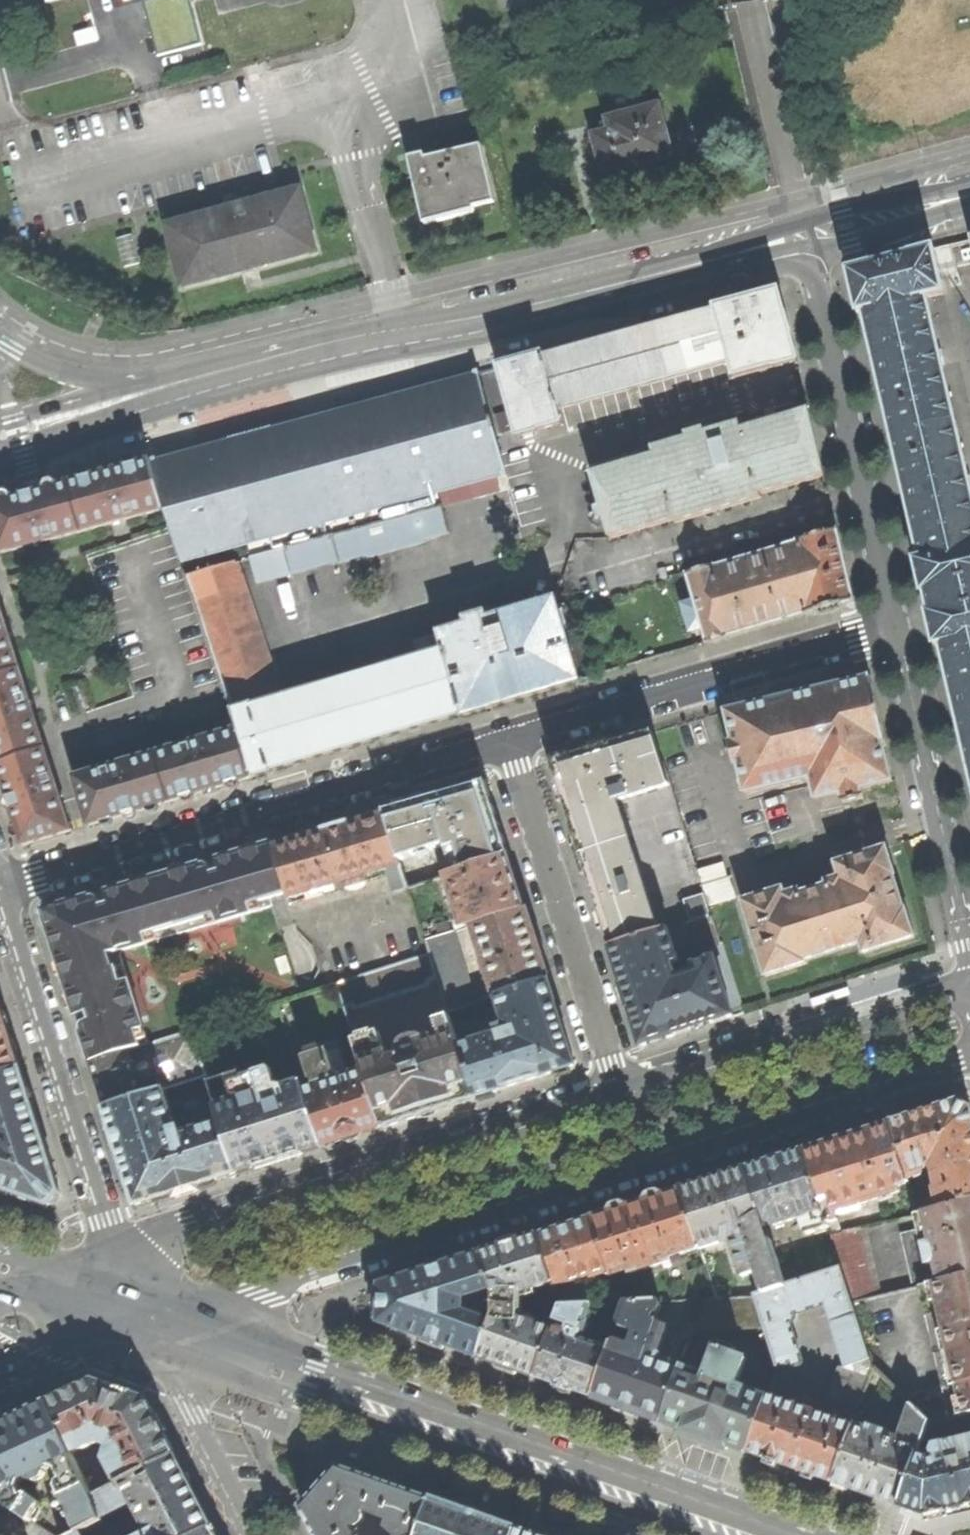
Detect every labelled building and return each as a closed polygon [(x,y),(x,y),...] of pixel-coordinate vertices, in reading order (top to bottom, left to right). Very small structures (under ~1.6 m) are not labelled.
[(192,0),(147,0),(142,1),(157,55),(204,43),(192,0)] [(612,132),(596,136),(606,173),(623,169),(625,178),(655,170),(668,167),(665,157),(671,156),(658,107),(609,120),(612,132)] [(424,154),(409,158),(424,221),(459,213),(475,209),(474,205),(494,200),(481,146),(425,159),(424,154)] [(316,251),(299,190),(239,206),(236,195),(222,199),(225,210),(166,226),(182,287),(251,268),(316,251)] [(926,298),(944,294),(933,249),(911,254),(912,256),(871,267),(871,265),(848,271),(858,314),(863,312),(920,560),(916,560),(923,593),(925,592),(930,613),(928,613),(935,645),(940,644),(969,774),(969,487),(926,298)] [(797,361),(778,290),(499,365),(519,435),(561,423),(558,408),(730,362),(734,376),(797,361)] [(507,475),(478,372),(331,412),(151,461),(164,509),(181,563),(507,475)] [(816,439),(809,410),(741,430),(739,423),(708,432),(706,428),(683,435),(684,439),(652,448),(654,455),(591,473),(610,538),(674,519),(674,522),(761,498),(760,494),(824,475),(816,439)] [(106,473),(69,483),(82,531),(120,521),(164,509),(151,461),(106,473)] [(0,502),(0,552),(0,554),(38,544),(82,531),(69,483),(33,493),(0,502)] [(442,508),(251,560),(257,582),(338,559),(339,562),(363,556),(365,558),(425,543),(424,539),(449,533),(442,508)] [(707,642),(853,601),(845,565),(836,530),(798,541),(799,544),(714,567),(688,574),(696,603),(684,606),(691,631),(703,628),(707,642)] [(280,697),(236,563),(186,577),(230,710),(280,697)] [(541,691),(580,680),(555,598),(487,618),(485,613),(465,619),(466,624),(438,633),(443,649),(345,678),(341,666),(327,670),(331,682),(280,697),(230,710),(236,730),(252,778),(353,748),(541,691)] [(0,607),(0,675),(20,669),(0,607)] [(20,669),(0,675),(0,763),(45,749),(20,669)] [(880,718),(871,677),(788,697),(726,711),(733,743),(728,744),(732,763),(738,762),(745,793),(810,777),(815,799),(841,793),(844,803),(863,798),(861,788),(891,781),(883,743),(885,742),(882,728),(880,718)] [(236,730),(156,754),(170,801),(213,789),(252,778),(236,730)] [(611,948),(658,933),(617,801),(669,785),(652,733),(604,747),(552,762),(562,794),(591,888),(611,948)] [(45,749),(0,763),(0,773),(11,806),(23,846),(70,831),(45,749)] [(170,801),(156,754),(75,777),(89,825),(133,812),(170,801)] [(497,820),(485,782),(436,796),(384,812),(399,859),(446,845),(455,873),(508,856),(497,820)] [(387,870),(401,866),(399,859),(384,812),(331,827),(272,845),(286,894),(288,899),(346,882),(366,876),(387,870)] [(73,1002),(92,1063),(148,1045),(121,956),(124,951),(273,907),(271,899),(286,894),(272,845),(226,858),(104,894),(47,911),(45,915),(73,1002)] [(895,875),(886,847),(835,863),(840,877),(826,881),(827,885),(800,893),(799,890),(785,894),(783,888),(742,901),(766,976),(806,963),(806,960),(860,943),(864,953),(914,937),(905,909),(903,909),(897,888),(893,876),(895,875)] [(517,884),(508,856),(455,873),(451,875),(455,886),(451,887),(459,917),(464,915),(468,927),(476,925),(525,909),(517,884)] [(701,886),(728,878),(724,863),(697,871),(701,886)] [(408,889),(401,866),(387,870),(394,894),(408,889)] [(368,882),(366,876),(346,882),(348,888),(350,890),(355,891),(360,890),(363,888),(367,884),(368,882)] [(734,898),(728,878),(701,886),(704,895),(708,906),(734,898)] [(686,902),(692,922),(711,916),(708,906),(704,895),(686,902)] [(525,909),(476,925),(499,996),(548,981),(537,947),(525,909)] [(723,943),(720,934),(717,935),(711,916),(692,922),(683,924),(689,944),(697,942),(699,950),(723,943)] [(425,941),(442,936),(436,920),(420,925),(425,941)] [(678,963),(667,930),(658,933),(611,948),(620,976),(641,1045),(691,1029),(733,1016),(714,960),(693,967),(695,973),(676,979),(672,965),(678,963)] [(474,1004),(452,932),(442,936),(425,941),(429,955),(437,979),(448,1012),(474,1004)] [(437,979),(429,955),(337,985),(344,1008),(353,1006),(354,1010),(430,985),(429,981),(437,979)] [(575,1066),(548,981),(499,996),(510,1031),(459,1048),(475,1098),(527,1081),(575,1066)] [(810,1004),(811,1008),(848,997),(846,989),(814,999),(808,1000),(810,1004)] [(19,1067),(9,1033),(0,1006),(0,1074),(19,1067)] [(459,1048),(449,1017),(436,1021),(441,1037),(398,1051),(400,1056),(391,1059),(380,1032),(373,1034),(373,1032),(359,1037),(360,1039),(355,1040),(364,1070),(383,1127),(426,1113),(475,1098),(459,1048)] [(148,1045),(92,1063),(99,1086),(106,1108),(164,1090),(206,1076),(192,1031),(148,1045)] [(355,1136),(383,1127),(364,1070),(336,1080),(327,1051),(305,1058),(314,1088),(306,1091),(323,1146),(355,1136)] [(0,1074),(0,1187),(49,1205),(60,1195),(38,1124),(19,1067),(0,1074)] [(283,1159),(323,1146),(306,1091),(303,1082),(285,1088),(277,1088),(270,1069),(243,1077),(246,1085),(213,1096),(222,1123),(237,1173),(283,1159)] [(174,1121),(164,1090),(106,1108),(116,1140),(137,1205),(237,1173),(222,1123),(173,1139),(168,1123),(174,1121)] [(890,1124),(907,1180),(914,1177),(913,1174),(930,1168),(931,1171),(936,1176),(939,1186),(935,1187),(941,1207),(969,1200),(969,1109),(958,1102),(929,1112),(890,1124)] [(848,1137),(804,1151),(827,1224),(837,1221),(834,1210),(855,1203),(856,1205),(898,1192),(897,1187),(908,1183),(907,1180),(890,1124),(848,1137)] [(776,1160),(747,1169),(764,1224),(773,1222),(774,1226),(794,1220),(791,1213),(800,1210),(806,1214),(802,1220),(807,1235),(828,1229),(827,1224),(804,1151),(776,1160)] [(714,1180),(682,1190),(700,1247),(701,1248),(722,1242),(732,1242),(743,1276),(758,1272),(765,1293),(784,1287),(770,1242),(761,1246),(755,1229),(765,1225),(764,1224),(747,1169),(714,1180)] [(634,1205),(592,1218),(609,1273),(610,1276),(643,1266),(644,1270),(659,1265),(658,1261),(700,1247),(682,1190),(634,1205)] [(914,1216),(918,1229),(900,1234),(914,1288),(920,1286),(969,1275),(969,1200),(941,1207),(923,1211),(919,1215),(914,1216)] [(609,1273),(592,1218),(564,1227),(539,1235),(554,1283),(556,1288),(591,1277),(592,1278),(609,1273)] [(882,1295),(866,1227),(830,1235),(841,1269),(852,1302),(882,1295)] [(511,1244),(482,1253),(494,1290),(496,1295),(495,1315),(493,1323),(480,1357),(511,1368),(537,1377),(552,1334),(553,1331),(521,1319),(519,1314),(521,1312),(522,1308),(522,1305),(521,1303),(520,1301),(519,1300),(521,1294),(554,1283),(539,1235),(511,1244)] [(494,1290),(482,1253),(382,1285),(381,1322),(430,1339),(480,1357),(493,1323),(462,1312),(463,1310),(464,1306),(464,1303),(464,1302),(463,1299),(494,1290)] [(706,1266),(689,1272),(696,1291),(713,1285),(706,1266)] [(826,1306),(847,1368),(834,1409),(836,1410),(833,1419),(768,1396),(768,1397),(748,1452),(789,1466),(833,1482),(853,1426),(868,1382),(873,1369),(852,1302),(841,1269),(784,1287),(765,1293),(756,1296),(765,1325),(778,1367),(782,1367),(790,1364),(791,1367),(794,1368),(801,1366),(802,1363),(790,1325),(794,1315),(826,1306)] [(935,1354),(969,1346),(969,1275),(920,1286),(935,1354)] [(696,1329),(765,1325),(756,1296),(707,1299),(696,1329)] [(613,1343),(610,1349),(593,1397),(626,1409),(663,1422),(683,1367),(665,1361),(658,1354),(667,1330),(665,1326),(651,1321),(654,1314),(656,1315),(658,1313),(660,1312),(661,1309),(661,1306),(660,1305),(658,1303),(658,1301),(627,1303),(619,1324),(622,1329),(635,1334),(631,1346),(618,1341),(613,1343)] [(564,1338),(552,1334),(537,1377),(566,1388),(593,1397),(610,1349),(582,1339),(587,1325),(585,1324),(591,1305),(562,1307),(556,1322),(569,1326),(564,1338)] [(902,1397),(911,1407),(928,1423),(959,1416),(969,1413),(969,1346),(935,1354),(943,1387),(902,1397)] [(706,1376),(683,1367),(663,1422),(706,1437),(748,1452),(768,1397),(738,1387),(747,1359),(716,1348),(706,1376)] [(875,1385),(879,1375),(873,1369),(868,1382),(875,1385)] [(95,1380),(48,1401),(71,1453),(96,1441),(108,1446),(105,1459),(117,1483),(174,1455),(144,1398),(115,1387),(95,1380)] [(0,1423),(0,1489),(7,1504),(42,1528),(46,1520),(36,1514),(41,1506),(40,1502),(28,1494),(24,1496),(20,1489),(23,1481),(29,1478),(31,1481),(34,1482),(45,1477),(45,1474),(44,1471),(56,1465),(63,1480),(60,1482),(58,1488),(79,1532),(80,1532),(102,1520),(101,1518),(91,1497),(71,1453),(48,1401),(18,1415),(0,1423)] [(853,1426),(833,1482),(866,1494),(899,1505),(917,1455),(928,1423),(911,1407),(900,1442),(884,1436),(885,1432),(869,1427),(868,1431),(853,1426)] [(969,1426),(969,1415),(969,1413),(959,1416),(962,1428),(969,1426)] [(968,1448),(967,1445),(953,1448),(952,1442),(935,1446),(933,1451),(934,1458),(930,1459),(917,1455),(899,1505),(913,1510),(927,1515),(960,1508),(969,1506),(969,1448),(968,1448)] [(174,1455),(117,1483),(91,1497),(101,1518),(133,1502),(142,1517),(140,1518),(148,1532),(142,1534),(194,1534),(211,1526),(196,1498),(174,1455)] [(381,1481),(338,1466),(302,1508),(316,1534),(354,1534),(351,1529),(352,1528),(356,1528),(359,1527),(361,1526),(363,1524),(364,1522),(365,1519),(365,1517),(364,1514),(363,1513),(364,1512),(390,1520),(388,1528),(395,1534),(419,1534),(432,1499),(381,1481)] [(432,1499),(419,1534),(514,1534),(516,1529),(471,1513),(432,1499)] [(211,1526),(194,1534),(215,1534),(211,1526)]
